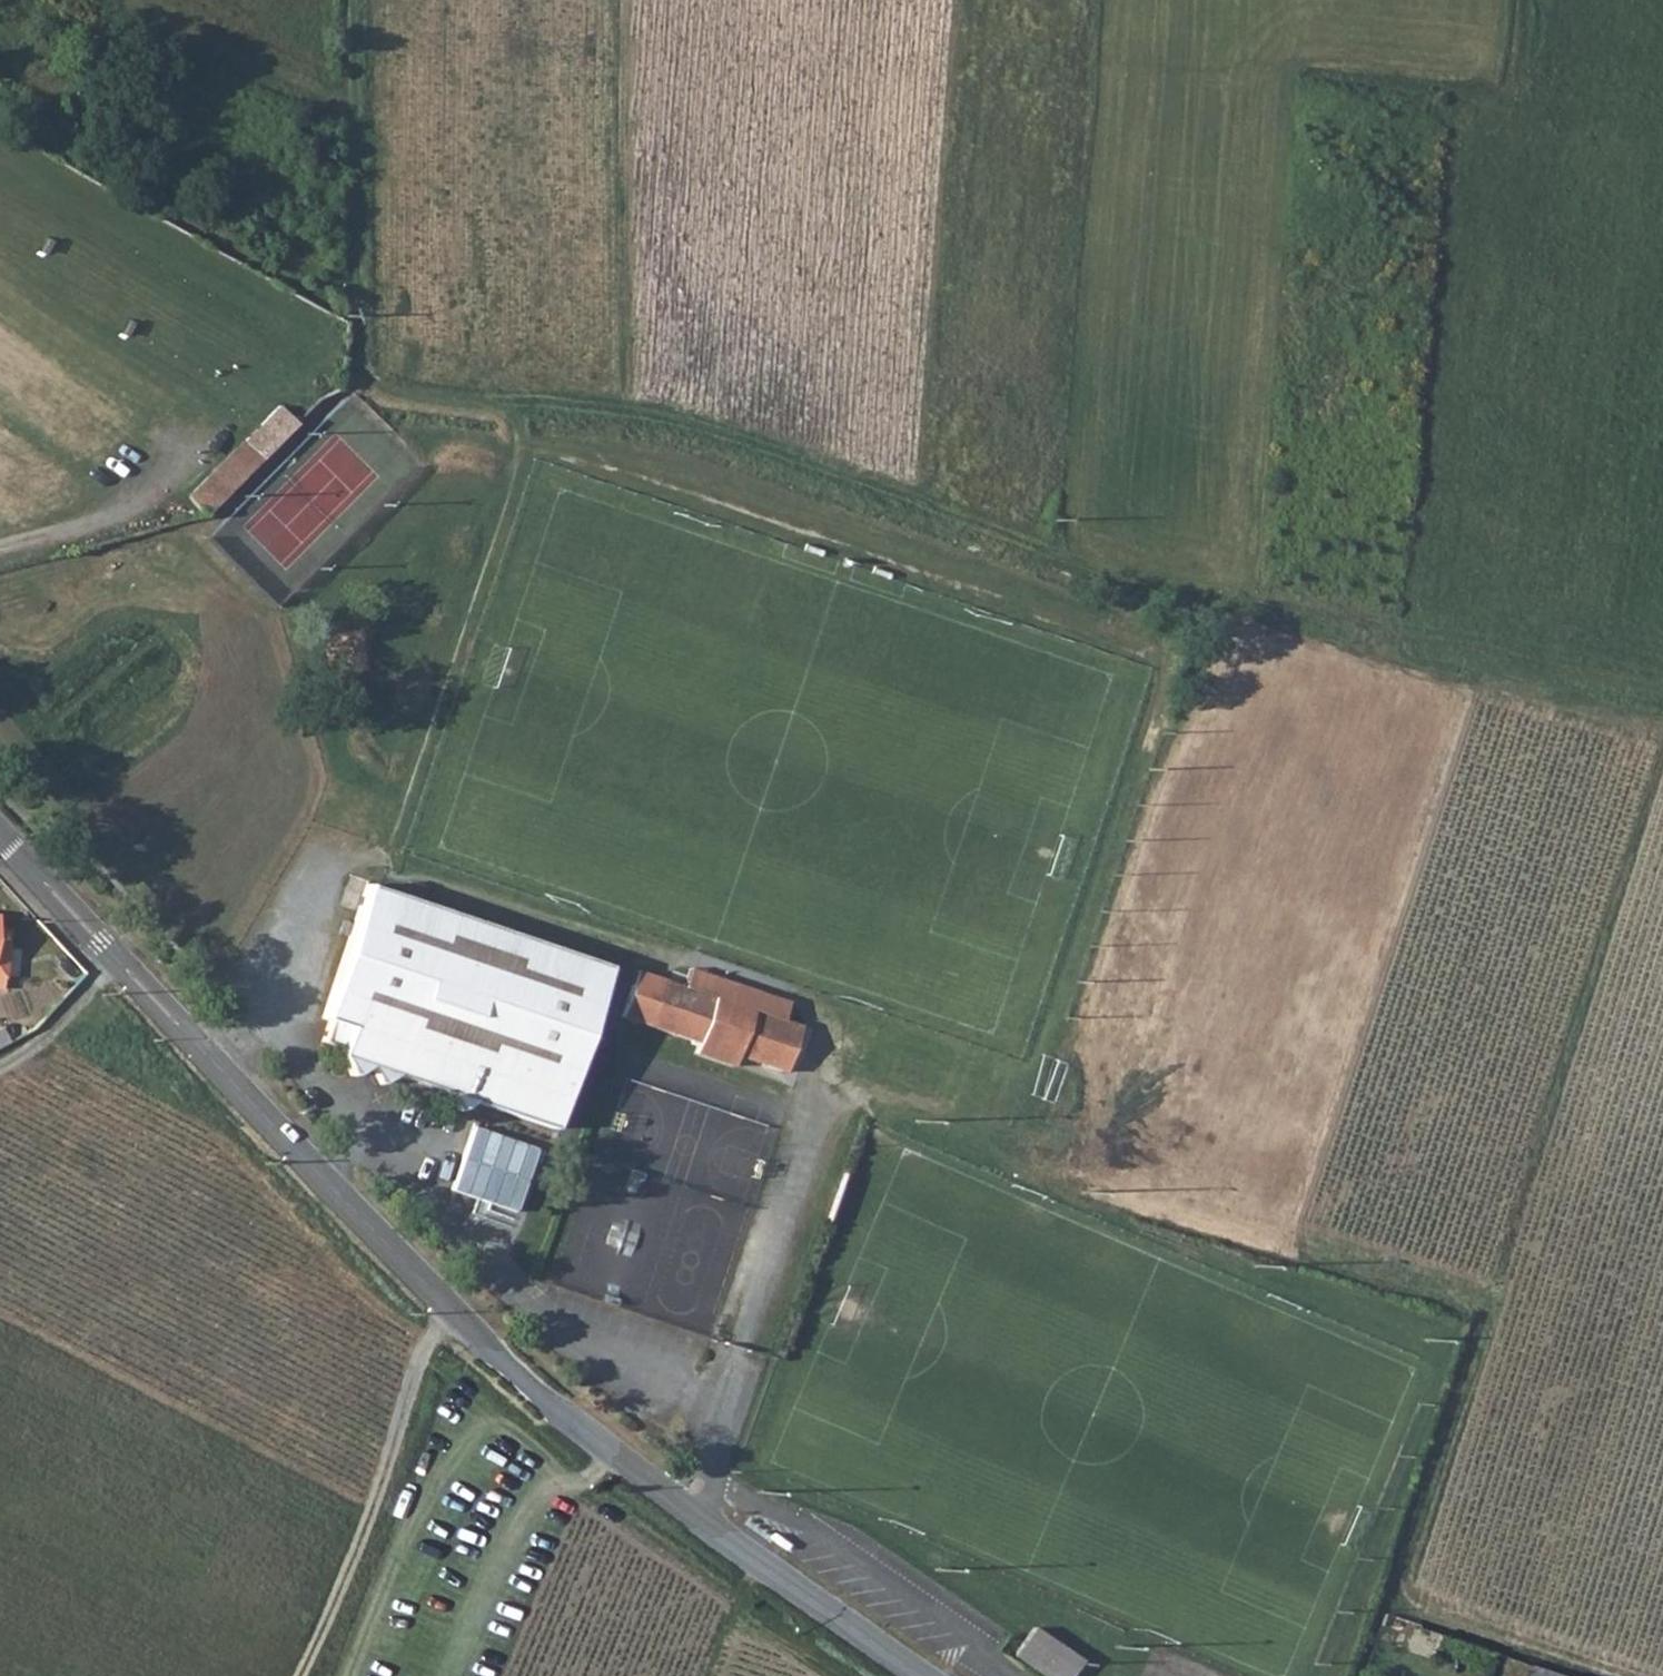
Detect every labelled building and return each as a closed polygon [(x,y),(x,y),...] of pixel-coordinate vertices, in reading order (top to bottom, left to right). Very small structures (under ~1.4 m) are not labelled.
[(294,425),(277,407),(185,496),(203,514),(294,425)] [(549,1130),(598,967),(354,890),(312,1024),(321,1027),(315,1048),(333,1054),(331,1062),(343,1080),(362,1071),(549,1130)] [(777,1070),(793,1024),(782,1020),(788,1003),(688,969),(681,989),(633,973),(619,1017),(777,1070)] [(1029,1626),(1010,1654),(1043,1675),(1066,1675),(1078,1657),(1029,1626)] [(1533,1668),(1530,1675),(1558,1675),(1533,1668)]
